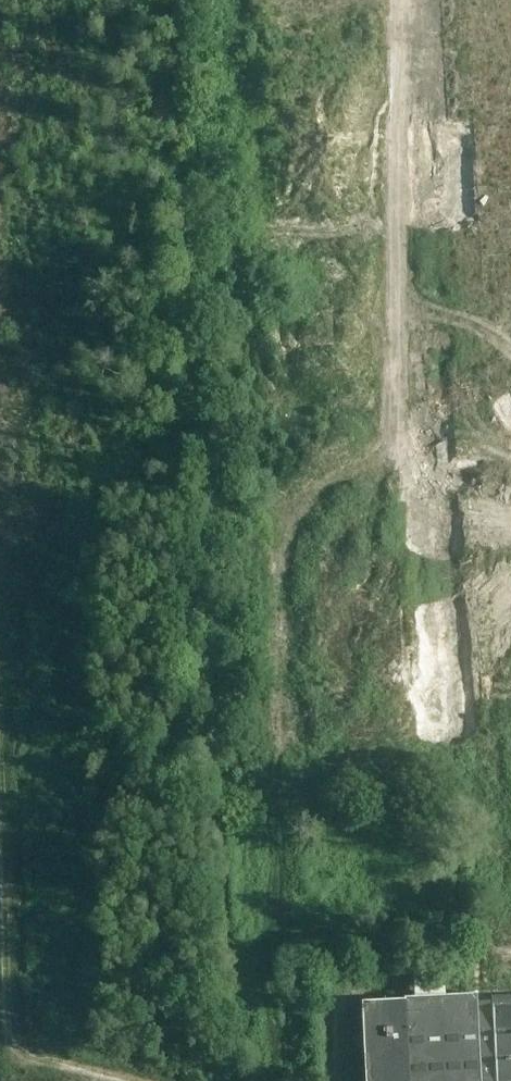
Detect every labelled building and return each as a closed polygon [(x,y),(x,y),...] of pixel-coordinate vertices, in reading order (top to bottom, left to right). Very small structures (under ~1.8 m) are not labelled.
[(413,990),(444,989),(443,964),(411,966),(413,990)]
